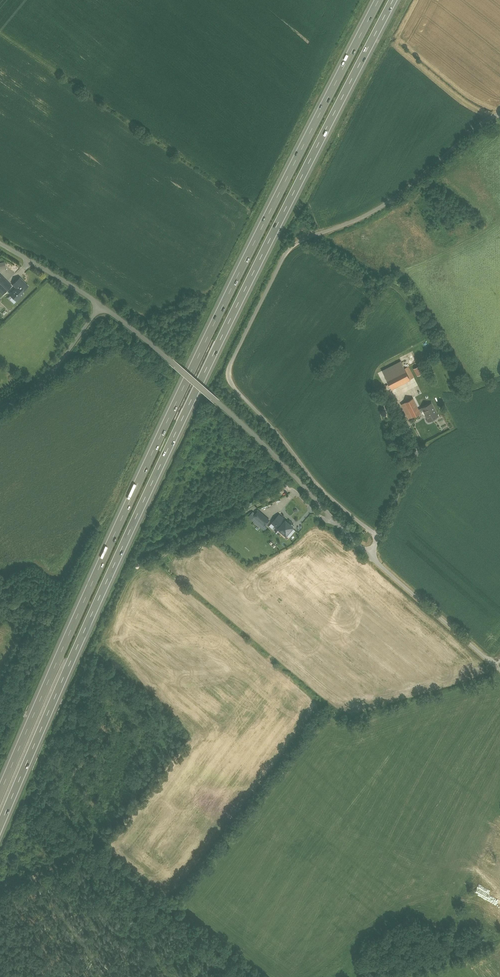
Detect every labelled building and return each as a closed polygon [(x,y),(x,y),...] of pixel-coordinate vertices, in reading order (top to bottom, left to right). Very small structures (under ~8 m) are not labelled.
[(3,277),(0,280),(0,283),(7,290),(11,286),(3,277)] [(28,286),(20,277),(13,284),(17,288),(21,292),(22,292),(28,286)] [(21,292),(17,288),(10,294),(17,300),(23,294),(22,292),(21,292)] [(408,366),(386,378),(392,389),(414,378),(408,366)] [(419,366),(414,369),(418,376),(422,373),(419,366)] [(413,398),(401,404),(409,419),(421,413),(420,412),(419,409),(413,398)] [(431,403),(423,407),(419,409),(420,412),(424,410),(427,416),(426,417),(429,421),(434,418),(438,416),(431,403)] [(268,519),(260,510),(255,514),(258,517),(253,522),(258,528),(268,519)] [(279,514),(272,522),(275,525),(274,526),(278,529),(279,528),(286,520),(279,514)] [(286,520),(279,528),(286,535),(293,527),(286,520)]
